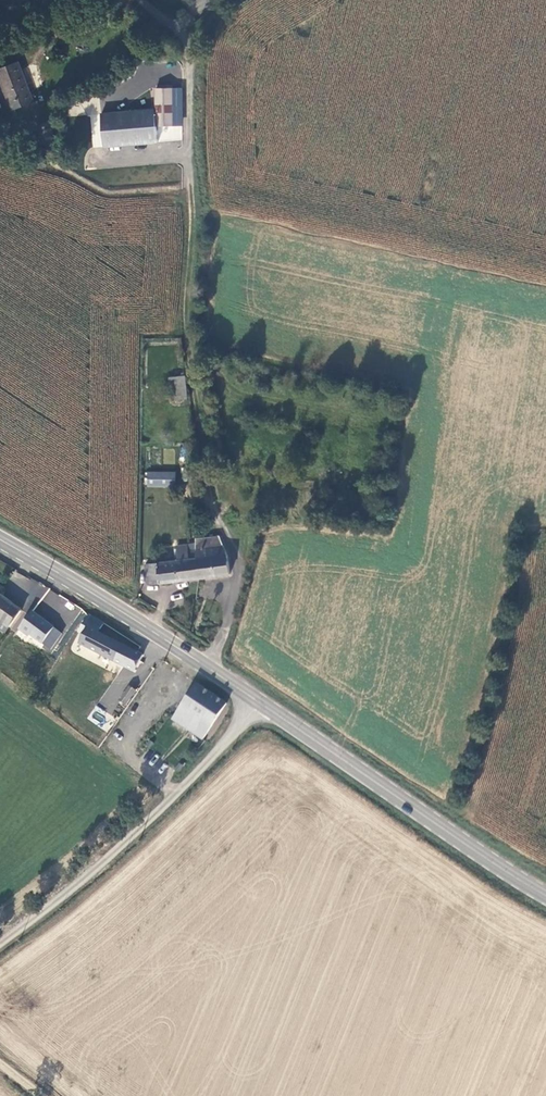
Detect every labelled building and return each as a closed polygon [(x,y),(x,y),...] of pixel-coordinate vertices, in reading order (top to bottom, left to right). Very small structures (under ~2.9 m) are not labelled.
[(0,68),(0,78),(12,110),(34,102),(19,61),(0,68)] [(172,125),(172,123),(172,88),(156,88),(156,109),(101,113),(104,146),(157,141),(156,125),(172,125)] [(181,89),(172,88),(172,123),(181,123),(181,89)] [(185,376),(169,377),(172,399),(187,398),(185,376)] [(148,473),(148,486),(175,487),(175,473),(148,473)] [(230,574),(228,555),(219,536),(196,539),(196,550),(196,558),(199,578),(230,574)] [(148,585),(199,578),(196,558),(189,559),(187,544),(177,546),(178,561),(145,565),(148,585)] [(6,622),(7,622),(19,604),(0,592),(0,618),(6,622)] [(28,636),(30,633),(42,618),(32,610),(18,628),(28,636)] [(79,640),(133,667),(141,653),(95,631),(98,621),(86,615),(82,622),(81,621),(76,630),(82,633),(79,640)] [(61,633),(42,618),(30,633),(49,647),(61,633)] [(106,682),(93,694),(102,704),(116,691),(106,682)] [(212,723),(226,701),(196,683),(183,704),(212,723)] [(128,685),(118,699),(126,705),(136,690),(128,685)] [(203,737),(212,723),(183,704),(174,719),(203,737)]
